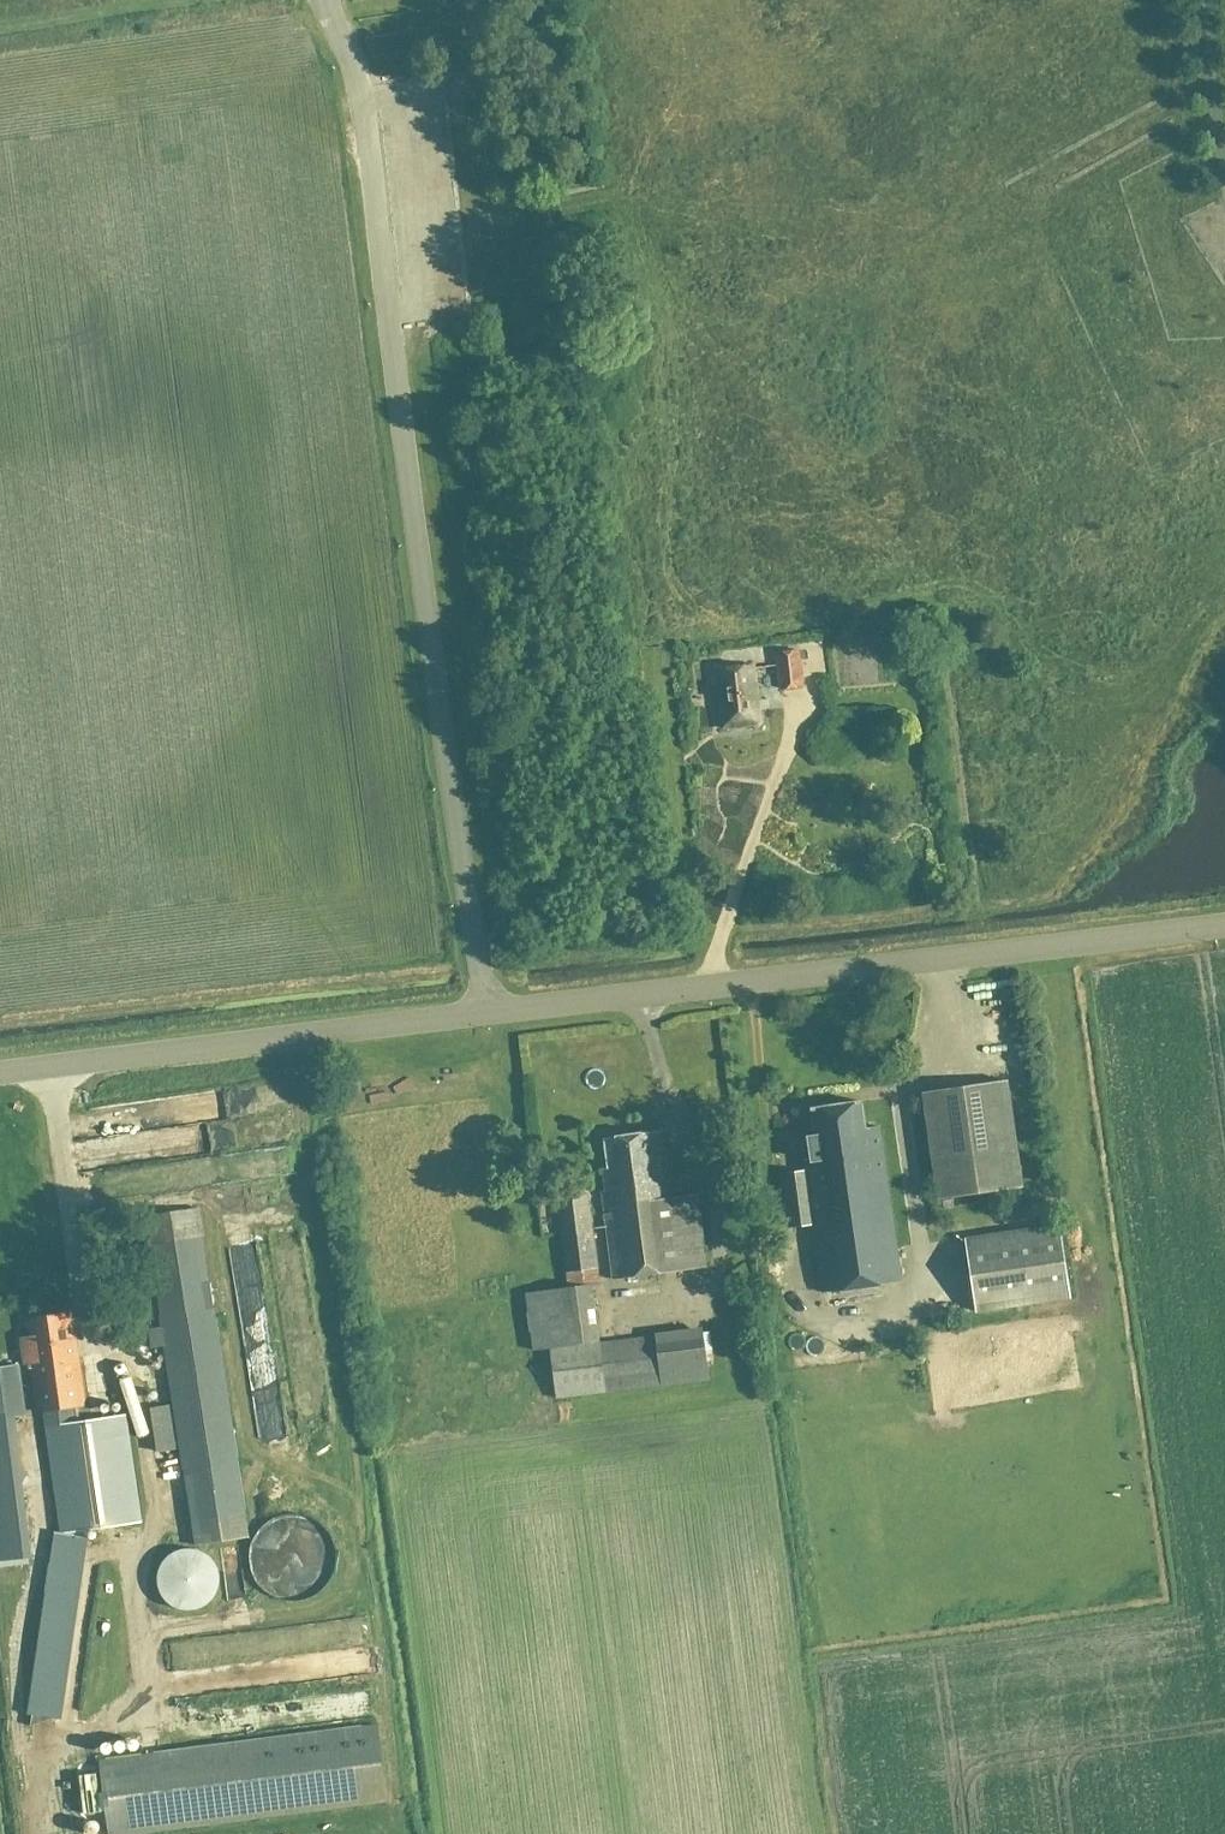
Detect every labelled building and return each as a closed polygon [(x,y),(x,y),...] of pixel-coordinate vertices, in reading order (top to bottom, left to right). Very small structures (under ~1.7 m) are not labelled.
[(778,691),(803,687),(799,649),(774,653),(778,691)] [(723,730),(758,726),(751,668),(716,672),(723,730)] [(1003,1081),(922,1092),(936,1200),(1017,1189),(1003,1081)] [(810,1173),(782,1177),(788,1218),(811,1215),(822,1293),(900,1282),(879,1127),(864,1129),(860,1101),(811,1108),(815,1137),(806,1138),(810,1173)] [(605,1192),(601,1192),(613,1280),(706,1267),(696,1194),(670,1198),(661,1132),(605,1139),(608,1168),(602,1169),(605,1192)] [(589,1197),(558,1201),(568,1272),(598,1269),(589,1197)] [(192,1547),(245,1539),(193,1209),(140,1218),(158,1329),(144,1331),(147,1349),(161,1347),(192,1547)] [(1058,1227),(963,1241),(973,1313),(1069,1299),(1058,1227)] [(524,1293),(531,1351),(548,1349),(554,1399),(708,1381),(702,1330),(598,1343),(591,1285),(524,1293)] [(27,1337),(20,1338),(24,1366),(29,1365),(36,1412),(85,1406),(76,1340),(74,1340),(71,1314),(25,1321),(27,1337)] [(0,1367),(0,1561),(31,1558),(13,1416),(25,1414),(19,1364),(0,1367)] [(125,1415),(45,1427),(61,1534),(140,1522),(125,1415)] [(254,1578),(263,1590),(276,1598),(291,1601),(306,1598),(319,1591),(329,1579),(334,1566),(334,1552),(330,1539),(322,1527),(311,1519),(297,1515),(283,1516),(269,1522),(257,1533),(250,1547),(249,1563),(254,1578)] [(83,1539),(53,1535),(25,1716),(56,1721),(83,1539)] [(180,1550),(174,1552),(172,1554),(167,1557),(162,1562),(160,1565),(159,1568),(157,1571),(156,1574),(155,1577),(155,1582),(155,1585),(156,1589),(156,1592),(158,1595),(160,1599),(163,1604),(166,1607),(169,1609),(172,1611),(175,1613),(180,1614),(184,1615),(187,1615),(189,1615),(192,1615),(195,1615),(198,1614),(201,1613),(206,1610),(209,1608),(212,1605),(216,1599),(218,1595),(220,1592),(221,1588),(221,1584),(220,1576),(219,1571),(217,1567),(214,1562),(212,1560),(209,1557),(205,1554),(200,1552),(195,1550),(192,1550),(189,1549),(183,1550),(180,1550)] [(100,1760),(109,1833),(131,1833),(384,1802),(374,1725),(100,1760)]
